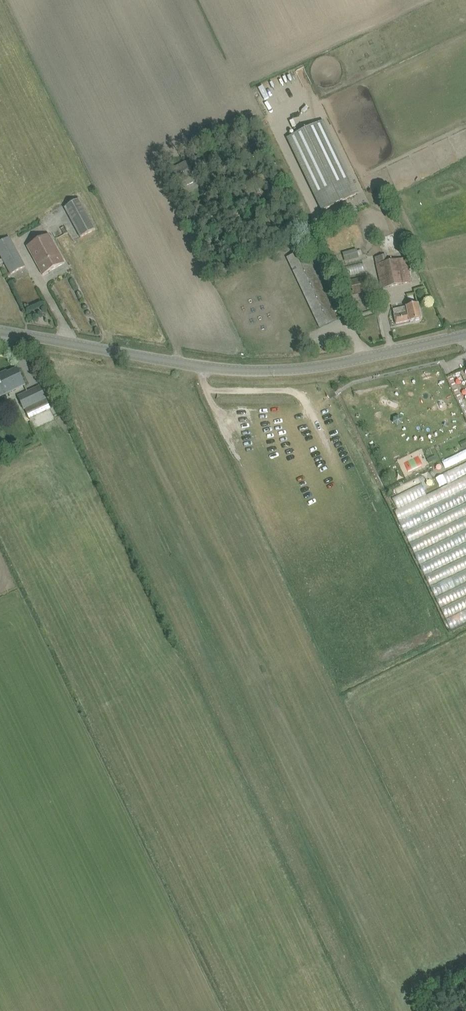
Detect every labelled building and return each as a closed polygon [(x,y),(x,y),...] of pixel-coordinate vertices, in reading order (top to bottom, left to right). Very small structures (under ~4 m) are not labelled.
[(323,121),(287,138),(321,211),(358,193),(323,121)] [(170,170),(179,190),(195,182),(191,172),(204,165),(199,155),(170,170)] [(79,200),(64,207),(81,237),(95,229),(79,200)] [(27,247),(38,266),(43,275),(64,263),(48,235),(27,247)] [(6,266),(11,274),(25,267),(9,238),(0,243),(0,255),(6,266)] [(396,238),(386,241),(388,247),(398,244),(396,238)] [(359,258),(357,249),(342,253),(345,262),(359,258)] [(337,320),(332,311),(303,250),(286,258),(316,319),(320,328),(337,320)] [(411,282),(409,272),(406,258),(388,262),(386,255),(375,258),(376,264),(379,279),(381,288),(411,282)] [(349,266),(350,277),(368,275),(367,265),(349,266)] [(369,291),(367,281),(366,277),(350,281),(351,285),(354,294),(369,291)] [(410,322),(421,319),(418,304),(406,307),(393,310),(396,324),(409,321),(410,322)] [(25,386),(21,378),(17,369),(0,377),(0,397),(25,386)] [(25,410),(29,418),(51,409),(40,387),(19,398),(25,410)]
